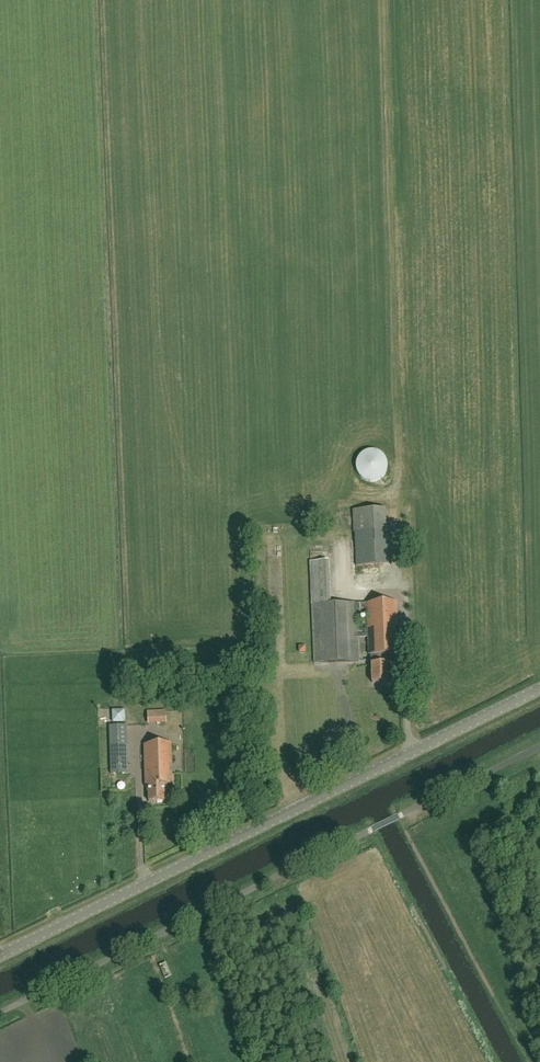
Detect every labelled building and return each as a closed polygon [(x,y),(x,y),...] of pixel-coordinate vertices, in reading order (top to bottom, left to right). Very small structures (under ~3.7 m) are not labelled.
[(356,566),(392,565),(390,532),(385,532),(384,510),(354,511),(356,566)] [(356,604),(356,603),(322,604),(321,561),(310,562),(314,663),(359,661),(357,632),(368,632),(369,655),(373,655),(374,664),(371,664),(372,683),(388,683),(387,663),(384,663),(384,655),(398,654),(397,635),(395,635),(394,627),(397,627),(396,602),(367,603),(356,604)] [(131,723),(131,711),(117,711),(117,723),(131,723)] [(111,774),(127,774),(126,726),(109,726),(111,774)] [(164,785),(172,785),(172,774),(169,774),(169,765),(171,765),(171,744),(144,745),(145,786),(148,786),(149,802),(164,801),(164,785)]
